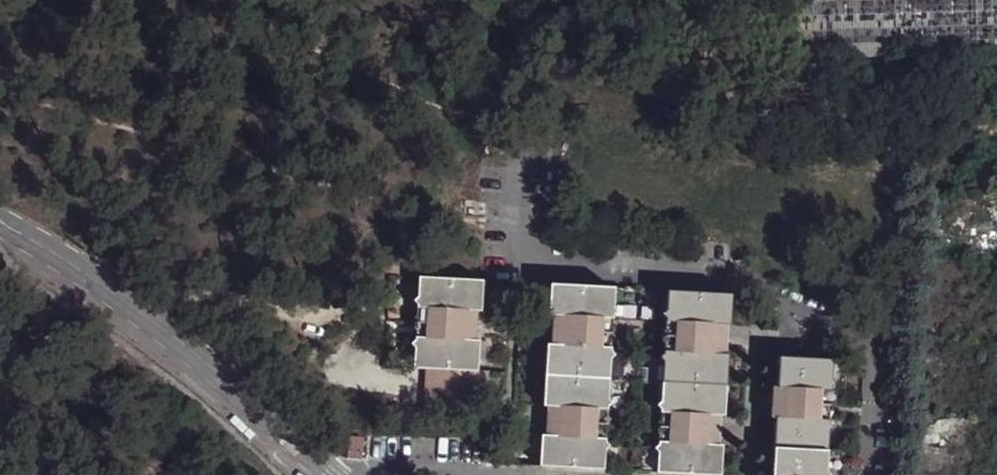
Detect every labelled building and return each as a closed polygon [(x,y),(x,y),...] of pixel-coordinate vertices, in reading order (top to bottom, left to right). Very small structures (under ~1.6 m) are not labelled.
[(796,58),(996,52),(996,0),(794,0),(796,58)] [(478,273),(413,268),(412,291),(407,293),(411,299),(419,300),(419,329),(410,329),(410,331),(403,334),(409,338),(409,359),(437,361),(472,362),(474,332),(463,332),(462,324),(456,324),(457,310),(465,309),(464,302),(476,303),(478,273)] [(609,280),(547,277),(545,303),(547,306),(556,306),(556,315),(563,314),(562,330),(555,329),(554,336),(545,336),(542,339),(539,395),(550,397),(550,404),(559,405),(557,420),(549,419),(549,427),(543,427),(537,430),(536,454),(601,458),(602,439),(606,436),(603,429),(593,429),(594,399),(604,400),(608,396),(604,390),(607,347),(612,345),(607,339),(598,338),(599,309),(609,309),(614,306),(609,300),(609,280)] [(727,286),(662,283),(662,305),(655,307),(661,312),(672,313),(671,342),(661,341),(655,345),(660,350),(657,394),(650,398),(656,403),(666,403),(664,434),(654,434),(648,437),(654,441),(652,462),(716,466),(718,441),(715,438),(704,436),(704,430),(697,429),(698,414),(705,414),(705,406),(714,406),(720,403),(723,347),(721,345),(711,344),(711,336),(703,334),(704,321),(711,321),(711,315),(722,315),(726,311),(727,286)] [(419,300),(411,299),(410,329),(419,329),(419,300)] [(609,309),(599,309),(598,338),(607,339),(609,309)] [(672,313),(661,312),(661,341),(671,342),(672,313)] [(778,348),(777,376),(779,379),(794,379),(794,387),(799,387),(799,403),(791,404),(791,410),(775,410),(772,468),(787,469),(788,474),(816,474),(816,471),(826,471),(826,468),(832,465),(826,461),(829,422),(833,418),(829,415),(829,412),(820,411),(821,381),(831,381),(830,377),(836,374),(831,371),(831,351),(778,348)] [(472,362),(437,361),(435,398),(470,400),(472,362)] [(485,363),(472,362),(470,400),(485,400),(485,363)] [(831,381),(821,381),(820,411),(829,412),(831,381)] [(604,400),(594,399),(593,429),(603,429),(604,400)] [(666,403),(656,403),(654,434),(664,434),(666,403)]
